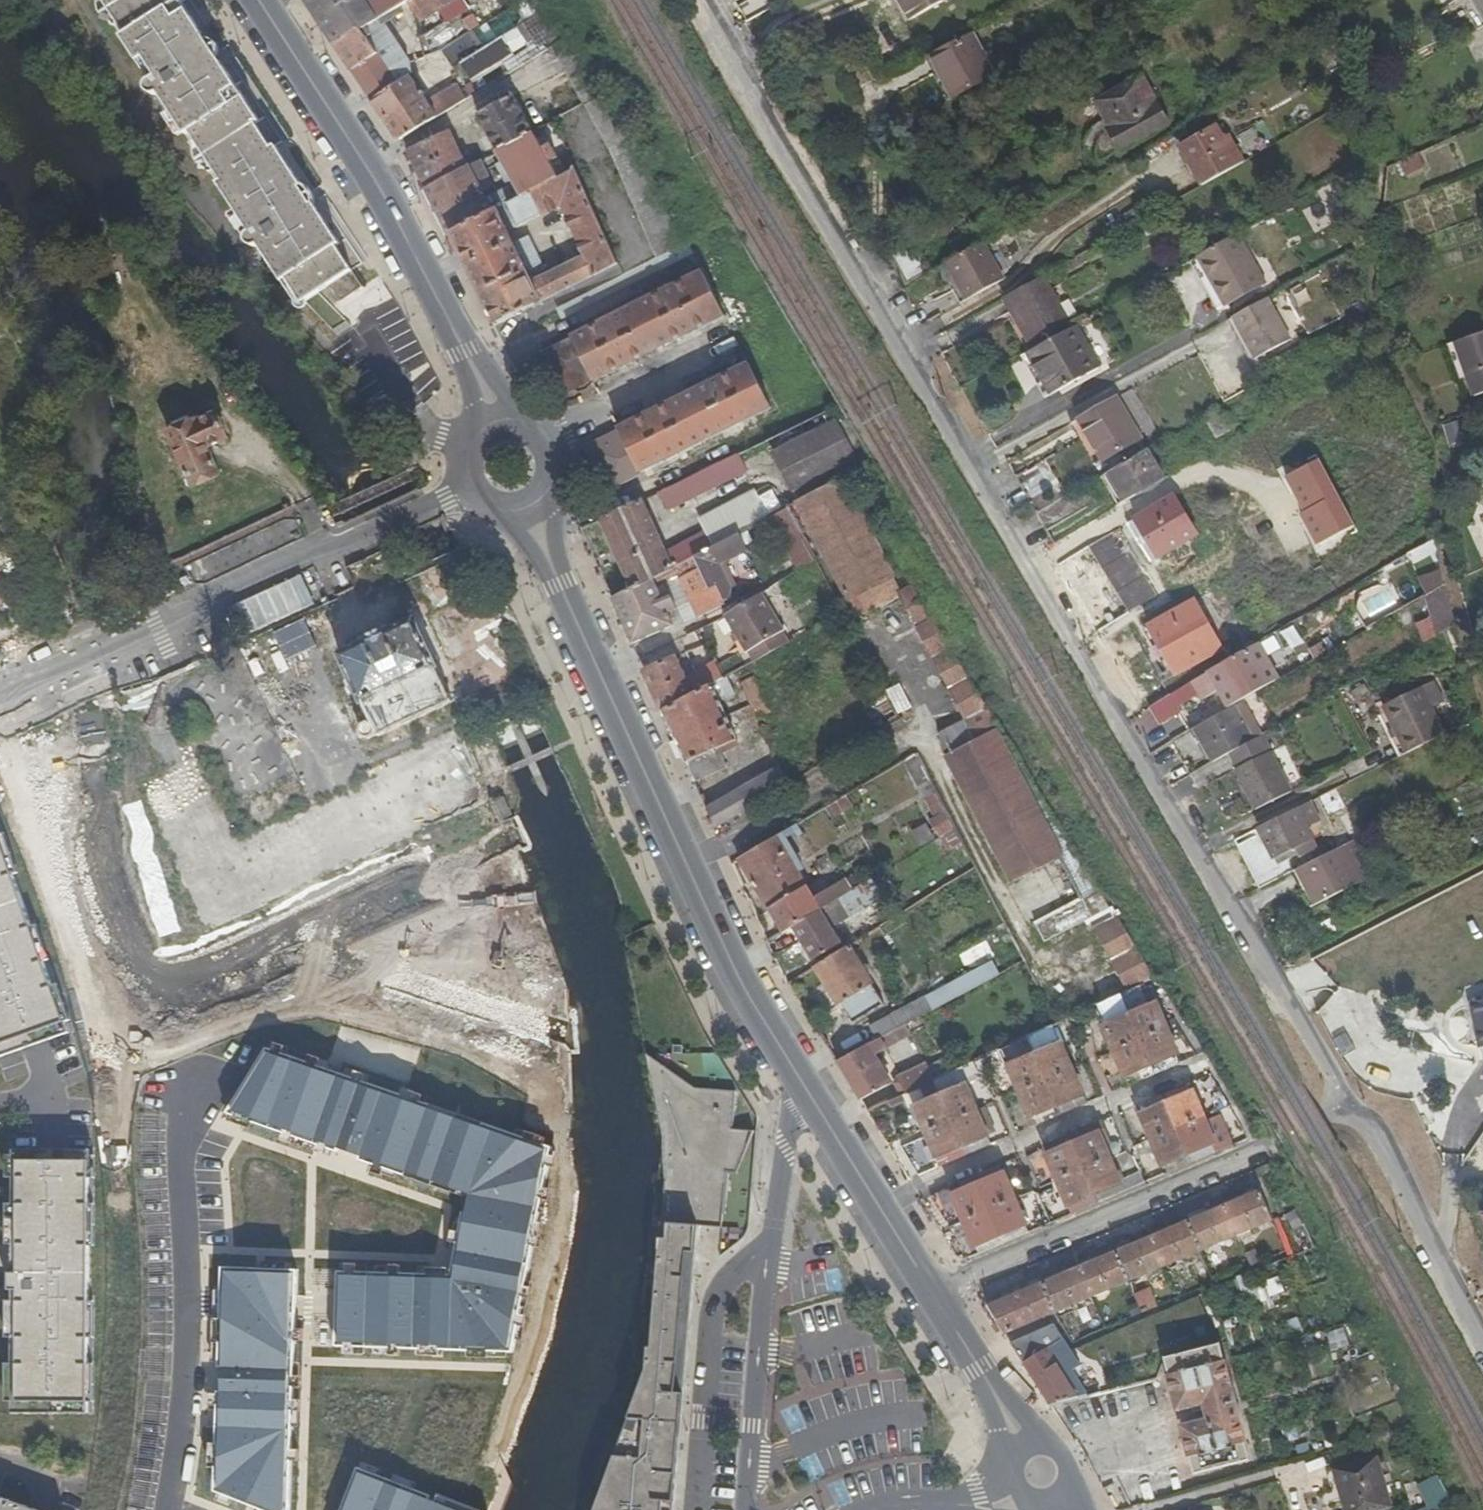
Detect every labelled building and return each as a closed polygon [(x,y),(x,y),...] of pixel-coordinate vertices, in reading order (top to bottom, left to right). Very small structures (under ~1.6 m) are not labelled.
[(152,80),(149,82),(148,85),(148,89),(150,92),(154,94),(157,94),(160,93),(252,231),(250,234),(249,237),(249,241),(251,243),(255,245),(258,245),(261,244),(301,303),(332,283),(343,300),(365,286),(338,245),(343,242),(317,202),(312,205),(301,188),(306,185),(278,145),(273,147),(257,123),(262,121),(223,61),(218,64),(216,62),(203,42),(200,38),(203,35),(180,0),(99,0),(152,80)] [(366,30),(380,21),(388,15),(410,1),(409,0),(376,0),(368,5),(365,0),(306,0),(333,41),(354,71),(381,54),(366,30)] [(388,15),(402,36),(442,10),(435,0),(412,0),(410,1),(388,15)] [(912,20),(947,0),(901,0),(912,20)] [(460,14),(422,38),(435,57),(448,48),(471,34),(460,14)] [(362,83),(375,103),(413,77),(410,62),(380,21),(366,30),(381,54),(354,71),(362,83)] [(448,48),(460,66),(465,62),(482,51),(471,34),(448,48)] [(948,100),(995,78),(975,36),(932,57),(940,73),(936,75),(948,100)] [(505,37),(482,51),(465,62),(475,76),(514,51),(505,37)] [(583,103),(607,91),(577,37),(555,47),(583,103)] [(204,42),(203,42),(216,62),(219,59),(221,55),(221,50),(219,46),(216,43),(212,41),(208,40),(204,42)] [(1144,76),(1098,101),(1112,128),(1110,129),(1122,151),(1171,123),(1144,76)] [(438,117),(428,102),(413,77),(375,103),(385,117),(401,140),(438,117)] [(467,99),(458,83),(428,102),(438,117),(467,99)] [(586,106),(608,150),(632,137),(607,92),(586,106)] [(497,152),(533,133),(513,95),(477,114),(497,152)] [(1209,112),(1203,101),(1185,111),(1191,122),(1209,112)] [(427,191),(466,169),(450,128),(408,151),(409,155),(427,191)] [(1200,189),(1235,168),(1211,131),(1176,152),(1200,189)] [(533,133),(497,152),(502,162),(521,197),(556,178),(548,162),(556,158),(550,146),(542,150),(533,133)] [(608,150),(659,257),(683,245),(634,136),(632,137),(608,150)] [(1399,161),(1406,177),(1430,168),(1423,151),(1399,161)] [(487,198),(483,191),(473,174),(431,198),(439,214),(449,236),(452,234),(521,197),(502,162),(496,165),(508,186),(487,198)] [(473,174),(482,169),(478,163),(470,167),(473,174)] [(431,198),(473,174),(470,167),(466,169),(427,191),(431,198)] [(495,325),(552,296),(617,263),(575,168),(556,178),(521,197),(452,234),(473,277),(495,325)] [(473,174),(483,191),(490,185),(483,172),(482,169),(473,174)] [(307,185),(306,185),(301,188),(312,205),(317,202),(318,198),(317,193),(315,189),(311,187),(307,185)] [(1239,236),(1200,258),(1227,305),(1266,284),(1239,236)] [(946,265),(958,288),(966,303),(1003,283),(983,245),(946,265)] [(903,280),(922,276),(917,250),(898,254),(903,280)] [(1217,311),(1227,305),(1200,258),(1190,263),(1217,311)] [(701,273),(544,352),(562,389),(592,374),(595,381),(723,316),(701,273)] [(1069,330),(1049,293),(1041,278),(1003,299),(1032,350),(1069,330)] [(966,303),(958,288),(952,292),(960,306),(966,303)] [(1257,359),(1291,340),(1268,299),(1234,318),(1257,359)] [(1074,329),(1028,355),(1051,396),(1097,370),(1074,329)] [(1482,392),(1482,331),(1458,340),(1478,394),(1482,392)] [(1028,355),(1020,359),(1043,401),(1051,396),(1028,355)] [(748,365),(620,429),(623,437),(593,452),(610,486),(769,408),(748,365)] [(195,399),(170,410),(193,461),(217,450),(208,430),(226,421),(213,395),(197,403),(195,399)] [(1114,401),(1075,421),(1098,464),(1136,443),(1114,401)] [(835,421),(774,452),(793,489),(854,458),(835,421)] [(1075,421),(1065,427),(1089,469),(1098,464),(1075,421)] [(1158,445),(1105,476),(1121,504),(1162,480),(1174,473),(1158,445)] [(737,453),(646,499),(652,513),(745,467),(737,453)] [(1059,482),(1043,454),(1021,466),(1038,493),(1059,482)] [(1286,478),(1305,512),(1338,495),(1319,460),(1286,478)] [(1038,493),(1021,466),(1013,471),(1018,479),(1030,498),(1038,493)] [(855,595),(891,575),(841,478),(799,499),(855,595)] [(667,549),(652,513),(646,499),(602,519),(632,589),(675,567),(674,564),(690,556),(711,545),(730,536),(771,514),(763,500),(756,504),(751,493),(710,513),(707,523),(711,530),(705,533),(703,531),(667,549)] [(1305,512),(1301,514),(1317,545),(1355,526),(1338,495),(1305,512)] [(1134,519),(1158,557),(1197,535),(1173,496),(1134,519)] [(797,501),(781,509),(797,539),(812,532),(797,501)] [(812,532),(797,539),(810,565),(825,557),(812,532)] [(711,545),(717,557),(736,548),(730,536),(711,545)] [(1426,594),(1449,584),(1429,543),(1407,553),(1426,594)] [(731,587),(717,557),(711,545),(690,556),(707,587),(714,584),(722,599),(727,597),(731,587)] [(625,626),(634,644),(672,624),(668,612),(675,609),(664,586),(686,575),(696,615),(723,602),(722,599),(714,584),(707,587),(690,556),(674,564),(675,567),(632,589),(613,599),(625,626)] [(971,723),(981,740),(996,731),(1000,729),(903,568),(891,575),(855,595),(865,611),(892,595),(971,723)] [(1358,593),(1363,617),(1396,610),(1391,586),(1358,593)] [(749,665),(789,643),(761,593),(728,611),(723,617),(749,665)] [(1196,601),(1149,628),(1165,657),(1213,629),(1208,621),(1196,601)] [(444,692),(406,611),(345,639),(370,699),(362,703),(367,717),(377,714),(380,720),(444,692)] [(1416,624),(1426,644),(1441,637),(1432,617),(1416,624)] [(1165,657),(1176,676),(1224,648),(1213,629),(1165,657)] [(1207,700),(1222,691),(1225,689),(1234,704),(1279,678),(1260,644),(1211,672),(1196,680),(1207,700)] [(664,712),(724,679),(716,664),(686,680),(675,656),(646,672),(652,686),(664,712)] [(737,672),(759,720),(772,714),(749,665),(737,672)] [(720,704),(735,695),(728,677),(724,679),(664,712),(671,729),(695,782),(727,768),(719,750),(737,742),(720,704)] [(906,681),(893,688),(903,708),(917,702),(906,681)] [(1423,686),(1384,707),(1407,754),(1448,733),(1423,686)] [(1166,722),(1187,711),(1177,692),(1156,704),(1166,722)] [(1227,753),(1250,740),(1231,706),(1193,728),(1212,761),(1227,753)] [(1064,856),(996,731),(981,740),(971,723),(964,727),(960,722),(943,733),(944,741),(946,747),(1016,881),(1064,856)] [(1250,740),(1227,753),(1256,807),(1292,789),(1262,733),(1250,740)] [(902,763),(944,838),(959,830),(916,755),(902,763)] [(707,810),(717,830),(790,787),(788,783),(781,767),(707,810)] [(1297,809),(1250,832),(1275,880),(1289,873),(1297,869),(1293,861),(1317,849),(1297,809)] [(927,824),(912,831),(919,847),(934,840),(927,824)] [(13,877),(18,875),(4,835),(0,837),(0,840),(13,877)] [(778,836),(739,860),(744,868),(785,934),(796,928),(835,903),(827,890),(816,897),(778,836)] [(68,1035),(64,1024),(52,988),(43,963),(31,929),(13,877),(0,840),(0,1058),(68,1035)] [(1297,869),(1289,873),(1307,908),(1356,883),(1338,848),(1297,869)] [(835,903),(796,928),(815,962),(843,943),(834,928),(885,897),(874,879),(843,898),(835,903)] [(1087,899),(1038,924),(1047,942),(1096,917),(1087,899)] [(1119,920),(1099,930),(1131,990),(1137,987),(1153,980),(1119,920)] [(48,962),(36,927),(31,929),(43,963),(48,962)] [(853,1027),(886,1007),(850,946),(817,967),(853,1027)] [(991,962),(892,1016),(900,1029),(921,1017),(998,975),(991,962)] [(57,986),(52,988),(64,1024),(70,1022),(57,986)] [(1130,1086),(1180,1065),(1154,1005),(1147,1008),(1137,987),(1131,990),(1104,1002),(1112,1023),(1105,1026),(1130,1086)] [(1469,997),(1476,1045),(1482,1044),(1482,995),(1469,997)] [(900,1029),(895,1031),(900,1041),(912,1034),(917,1044),(930,1036),(921,1017),(900,1029)] [(1036,1127),(1087,1105),(1084,1097),(1080,1098),(1058,1046),(1052,1049),(1048,1040),(1031,1048),(1027,1037),(1011,1045),(1018,1063),(1009,1067),(1036,1127)] [(885,1050),(880,1040),(838,1062),(851,1083),(862,1101),(888,1085),(871,1057),(885,1050)] [(512,1352),(550,1147),(481,1124),(480,1127),(427,1109),(428,1105),(266,1050),(226,1115),(336,1153),(337,1149),(359,1157),(358,1161),(404,1176),(407,1167),(470,1188),(465,1213),(461,1213),(450,1275),(337,1272),(335,1347),(512,1352)] [(698,1226),(721,1227),(722,1214),(725,1214),(728,1173),(736,1173),(753,1131),(731,1129),(736,1091),(695,1088),(648,1054),(663,1136),(664,1163),(666,1182),(653,1348),(649,1347),(647,1370),(644,1380),(596,1509),(674,1509),(698,1226)] [(931,1161),(939,1158),(942,1166),(991,1145),(986,1133),(993,1130),(985,1110),(978,1113),(966,1085),(983,1078),(976,1062),(935,1081),(902,1097),(890,1103),(892,1109),(906,1103),(914,1121),(922,1118),(933,1143),(925,1147),(931,1161)] [(902,1097),(935,1081),(927,1065),(899,1079),(896,1084),(902,1097)] [(1206,1124),(1188,1084),(1139,1106),(1170,1175),(1219,1154),(1235,1147),(1221,1117),(1206,1124)] [(481,1124),(428,1105),(427,1109),(480,1127),(481,1124)] [(1090,1138),(1086,1129),(1045,1147),(1050,1160),(1046,1162),(1042,1151),(1033,1156),(1026,1162),(1052,1226),(1146,1186),(1143,1178),(1119,1187),(1097,1134),(1090,1138)] [(88,1151),(11,1150),(11,1157),(11,1179),(11,1205),(10,1246),(10,1261),(7,1261),(7,1274),(10,1274),(10,1302),(10,1339),(9,1365),(9,1403),(9,1414),(86,1415),(86,1404),(86,1366),(87,1340),(87,1303),(87,1248),(88,1206),(88,1180),(88,1158),(88,1151)] [(407,1167),(404,1176),(464,1197),(461,1213),(465,1213),(470,1188),(407,1167)] [(1017,1230),(1025,1227),(999,1167),(943,1192),(931,1201),(951,1234),(967,1227),(977,1248),(970,1251),(973,1259),(1021,1239),(1017,1230)] [(1463,1189),(1471,1205),(1482,1202),(1472,1186),(1463,1189)] [(994,1313),(1007,1333),(1274,1221),(1262,1191),(989,1305),(994,1313)] [(1264,1261),(1258,1248),(1247,1253),(1253,1265),(1264,1261)] [(221,1269),(218,1369),(222,1369),(221,1393),(218,1393),(215,1493),(259,1509),(289,1509),(296,1271),(221,1269)] [(1270,1297),(1285,1292),(1279,1275),(1264,1280),(1270,1297)] [(1143,1313),(1159,1306),(1151,1288),(1135,1294),(1143,1313)] [(1081,1367),(1070,1350),(1054,1324),(1012,1342),(1032,1374),(1053,1405),(1090,1396),(1080,1377),(1071,1381),(1068,1375),(1081,1367)] [(1333,1350),(1351,1344),(1345,1327),(1327,1333),(1333,1350)] [(1197,1475),(1251,1459),(1219,1343),(1164,1358),(1178,1407),(1204,1400),(1210,1420),(1184,1428),(1197,1475)] [(1338,1472),(1339,1476),(1335,1477),(1340,1494),(1344,1493),(1347,1503),(1349,1509),(1385,1509),(1393,1508),(1379,1460),(1338,1472)] [(437,1494),(436,1502),(429,1500),(430,1496),(357,1468),(341,1509),(479,1509),(437,1494)] [(1418,1486),(1430,1505),(1448,1494),(1436,1475),(1418,1486)] [(1340,1494),(1330,1497),(1333,1507),(1347,1503),(1344,1493),(1340,1494)] [(34,1507),(34,1508),(0,1496),(0,1497),(0,1509),(41,1509),(34,1507)]
